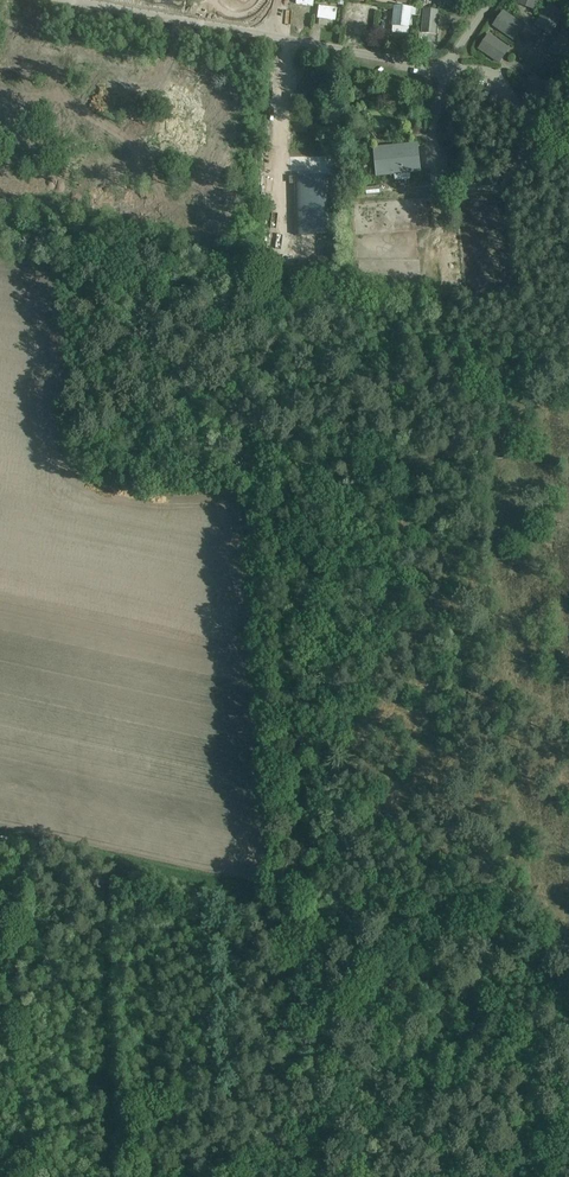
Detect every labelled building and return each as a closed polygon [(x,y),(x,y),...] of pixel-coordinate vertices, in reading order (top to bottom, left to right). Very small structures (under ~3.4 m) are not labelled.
[(243,0),(232,0),(231,7),(242,8),(243,0)] [(248,9),(259,11),(261,0),(249,0),(248,9)] [(307,18),(309,6),(313,6),(314,0),(297,0),(296,3),(290,2),(288,15),(307,18)] [(516,5),(535,11),(538,0),(518,0),(516,5)] [(549,3),(534,25),(550,36),(565,14),(549,3)] [(337,9),(319,6),(318,18),(335,21),(337,9)] [(394,6),(392,26),(410,28),(411,16),(416,16),(416,9),(394,6)] [(365,25),(366,12),(347,9),(345,22),(365,25)] [(424,9),(421,34),(421,36),(420,36),(420,39),(428,40),(428,34),(436,35),(439,11),(424,9)] [(492,26),(514,41),(525,25),(503,10),(492,26)] [(548,50),(564,61),(568,54),(568,33),(563,29),(548,50)] [(478,49),(499,64),(510,48),(488,34),(478,49)] [(403,41),(403,52),(414,52),(414,41),(403,41)] [(422,53),(425,48),(419,45),(416,50),(422,53)] [(554,87),(532,73),(522,89),(543,103),(554,87)] [(378,174),(394,172),(395,181),(411,179),(410,171),(420,170),(417,146),(376,149),(378,174)] [(366,195),(380,194),(380,187),(366,188),(366,195)]
